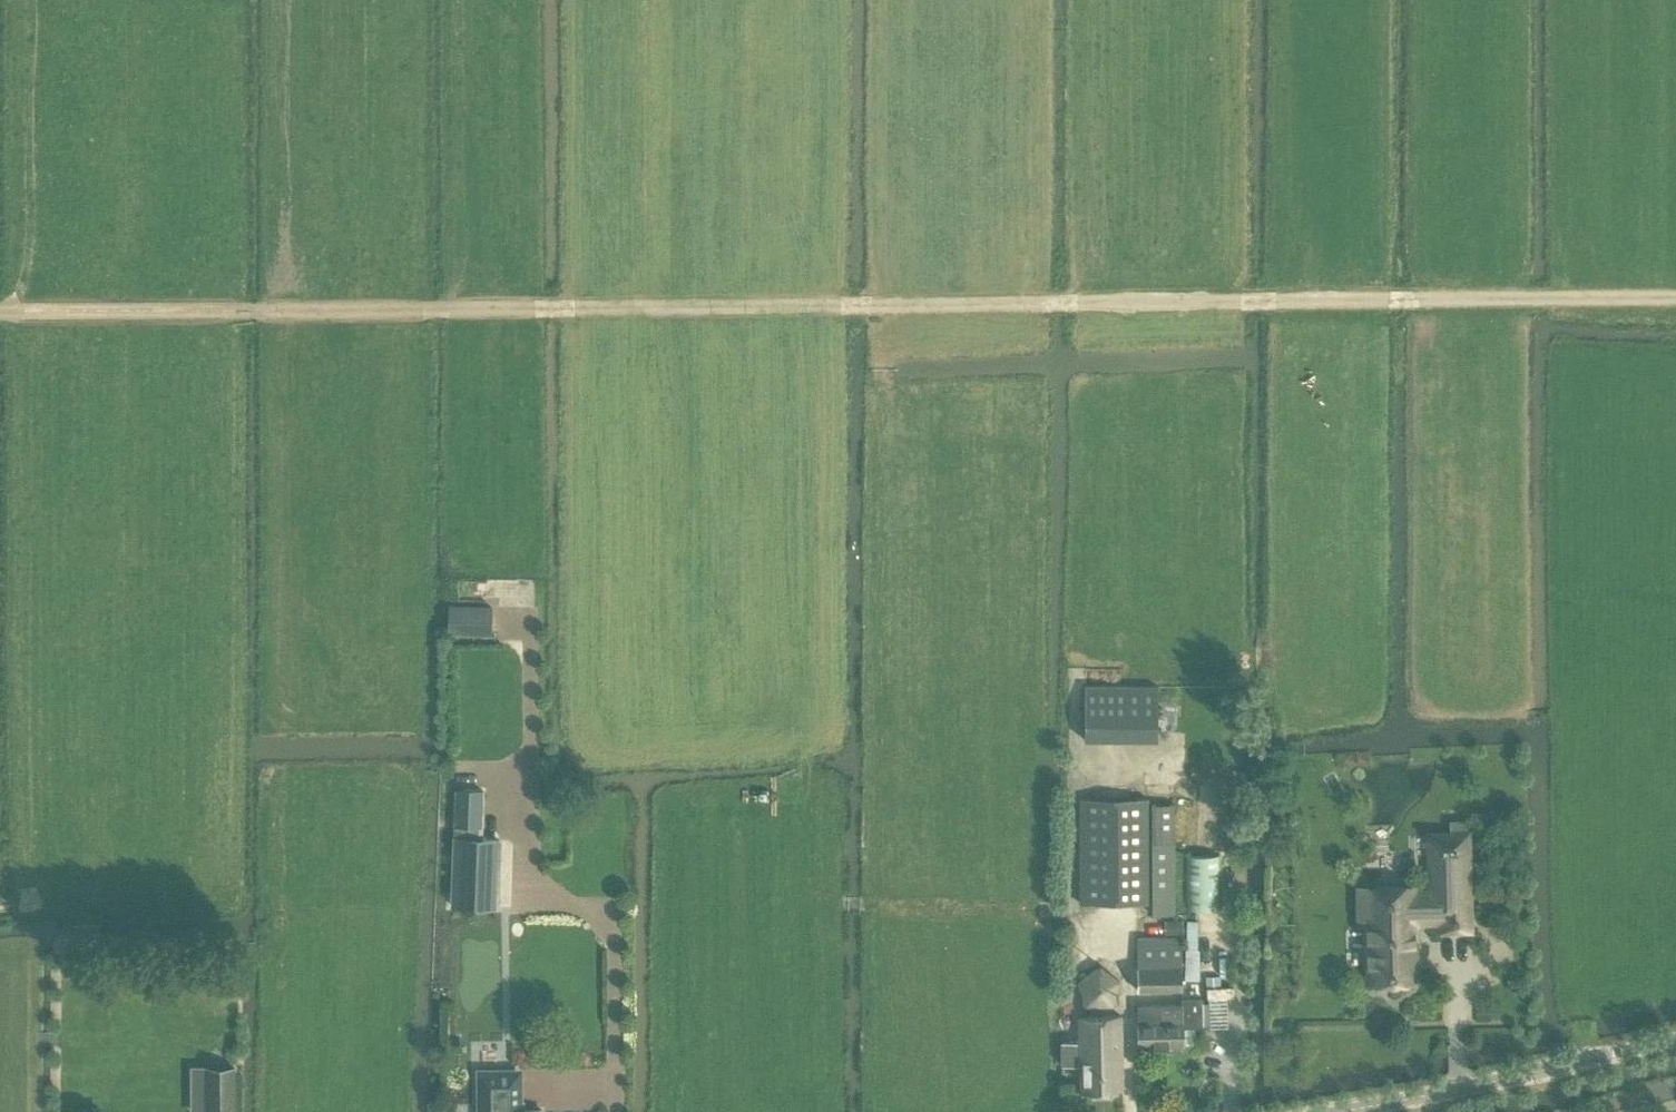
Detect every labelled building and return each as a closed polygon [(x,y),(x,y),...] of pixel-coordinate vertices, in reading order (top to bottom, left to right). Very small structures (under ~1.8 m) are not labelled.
[(491,637),(492,607),(450,605),(448,635),(491,637)] [(1157,740),(1158,686),(1085,686),(1085,740),(1157,740)] [(499,840),(478,839),(478,827),(483,828),(484,791),(456,790),(455,838),(454,838),(452,905),(497,907),(499,840)] [(1081,904),(1148,904),(1147,798),(1080,799),(1081,904)] [(1175,915),(1174,843),(1174,805),(1152,805),(1152,915),(1175,915)] [(1374,915),(1368,915),(1369,981),(1414,980),(1412,923),(1439,922),(1439,931),(1470,931),(1468,833),(1466,833),(1466,821),(1450,821),(1450,833),(1428,834),(1430,892),(1412,892),(1412,887),(1373,888),(1374,915)] [(1182,991),(1181,966),(1181,937),(1136,937),(1137,991),(1182,991)] [(1113,1005),(1121,980),(1099,965),(1078,981),(1086,1006),(1113,1005)] [(1182,1004),(1137,1005),(1138,1046),(1183,1045),(1182,1027),(1202,1027),(1202,998),(1182,999),(1182,1004)] [(1079,1042),(1062,1042),(1062,1065),(1080,1065),(1081,1092),(1122,1091),(1120,1014),(1079,1015),(1079,1042)] [(205,1111),(234,1111),(234,1067),(205,1067),(205,1111)] [(515,1104),(514,1070),(479,1071),(479,1111),(542,1111),(542,1110),(521,1110),(515,1104)]
